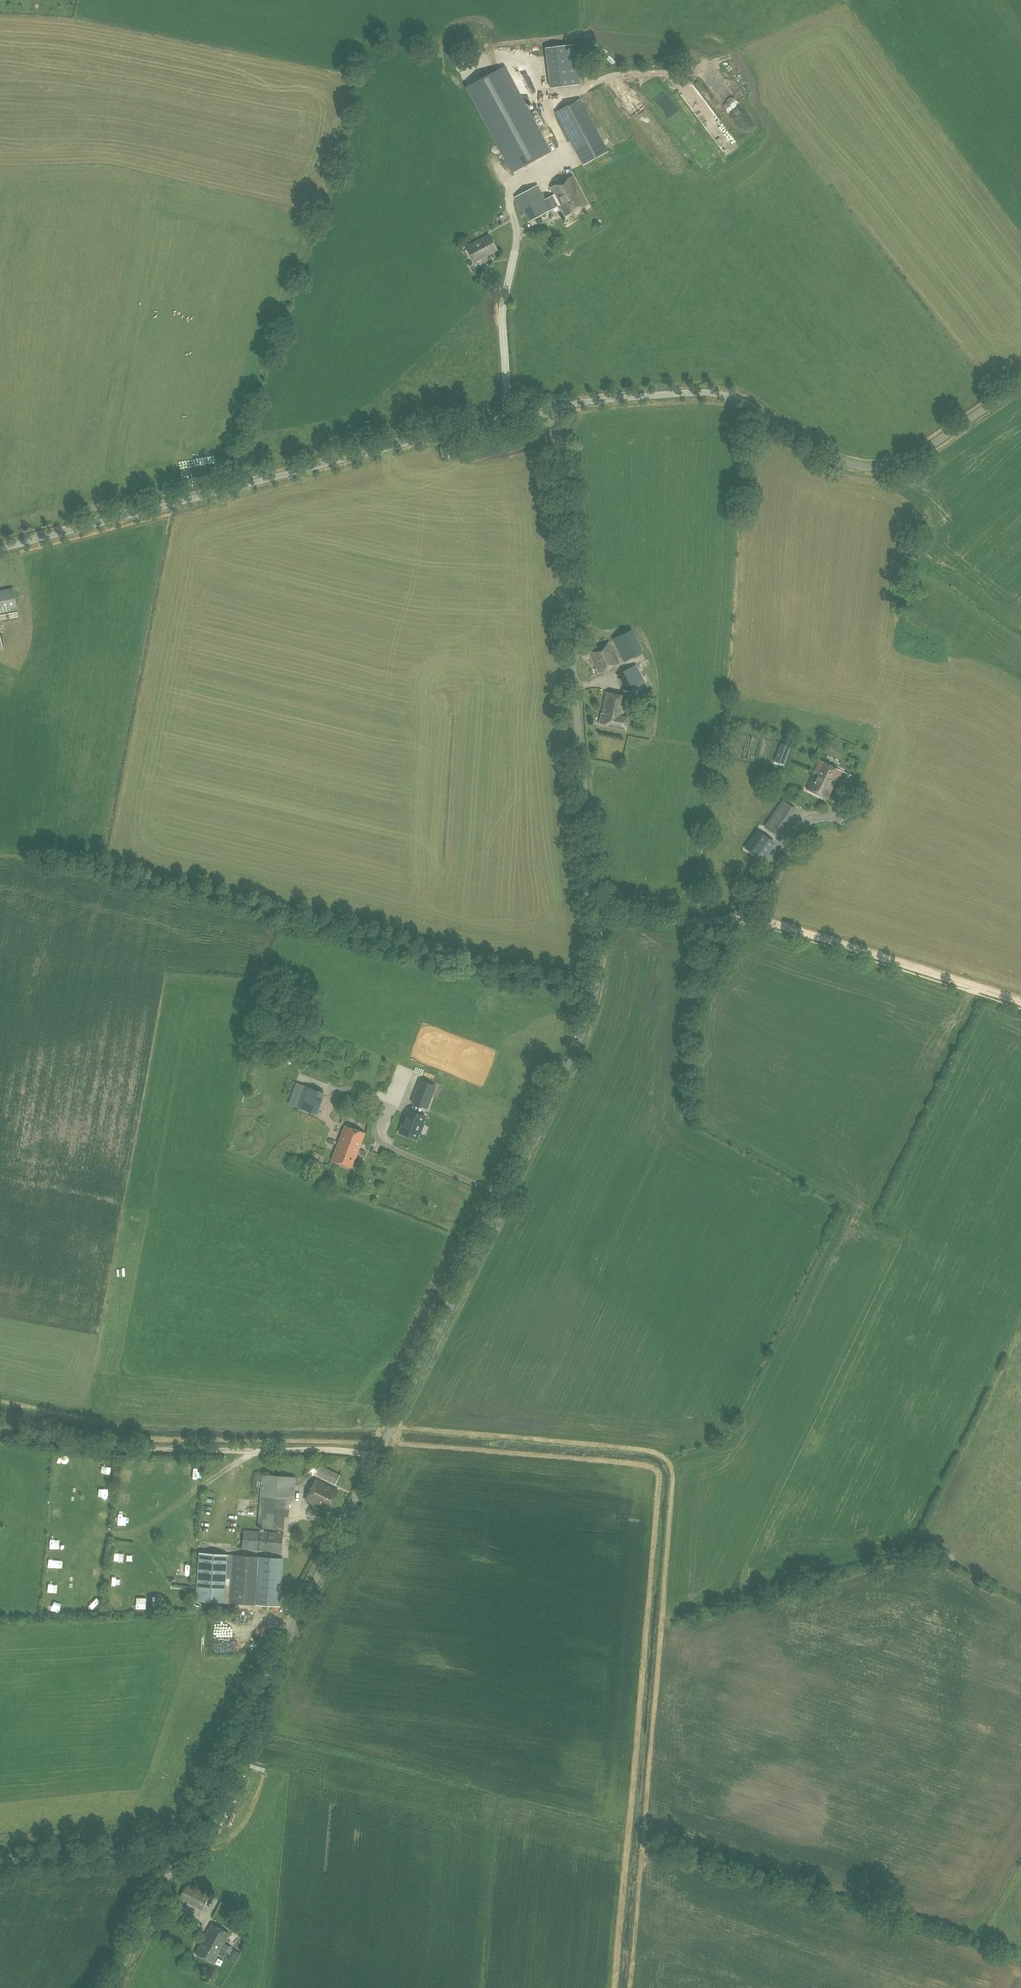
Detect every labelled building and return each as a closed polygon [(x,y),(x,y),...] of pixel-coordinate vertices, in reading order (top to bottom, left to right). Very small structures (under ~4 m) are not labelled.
[(575,44),(545,48),(550,88),(580,85),(575,44)] [(505,66),(466,88),(512,173),(552,152),(505,66)] [(581,99),(555,112),(583,165),(609,151),(581,99)] [(538,185),(515,198),(528,222),(550,210),(560,205),(562,208),(566,216),(588,204),(573,176),(551,188),(554,194),(546,199),(538,185)] [(497,250),(489,235),(466,247),(475,262),(497,250)] [(13,588),(0,590),(0,613),(18,609),(13,588)] [(613,639),(624,662),(644,652),(633,629),(613,639)] [(609,641),(589,650),(600,672),(620,663),(609,641)] [(644,678),(637,664),(618,674),(625,687),(644,678)] [(626,729),(629,717),(624,716),(628,697),(606,692),(600,724),(626,729)] [(781,743),(777,753),(787,757),(791,747),(781,743)] [(820,760),(813,776),(807,788),(828,798),(841,770),(820,760)] [(846,772),(843,780),(849,782),(852,775),(846,772)] [(779,836),(798,809),(783,800),(764,827),(779,836)] [(762,860),(774,842),(756,830),(744,847),(762,860)] [(417,1089),(416,1092),(426,1096),(422,1106),(420,1105),(419,1105),(428,1108),(432,1097),(430,1096),(434,1085),(420,1080),(417,1089)] [(304,1086),(297,1107),(317,1114),(325,1093),(304,1086)] [(424,1117),(408,1110),(398,1133),(415,1140),(418,1131),(416,1130),(418,1124),(421,1126),(424,1117)] [(352,1168),(366,1133),(345,1125),(332,1160),(352,1168)] [(319,1143),(329,1146),(332,1136),(322,1133),(319,1143)] [(110,1457),(100,1461),(105,1473),(115,1469),(110,1457)] [(161,1474),(161,1462),(153,1462),(153,1474),(161,1474)] [(340,1475),(321,1465),(316,1474),(335,1484),(340,1475)] [(262,1484),(258,1527),(284,1528),(287,1499),(295,1499),(296,1476),(262,1474),(262,1484)] [(316,1479),(306,1499),(329,1510),(339,1490),(316,1479)] [(120,1503),(130,1503),(130,1492),(121,1492),(120,1503)] [(247,1503),(257,1506),(259,1498),(249,1496),(247,1503)] [(304,1506),(292,1510),(297,1522),(309,1518),(304,1506)] [(119,1512),(118,1523),(130,1523),(130,1512),(119,1512)] [(244,1530),(243,1548),(282,1552),(283,1534),(244,1530)] [(60,1552),(63,1544),(52,1541),(50,1550),(60,1552)] [(127,1563),(127,1550),(115,1549),(115,1562),(127,1563)] [(199,1552),(196,1600),(224,1602),(228,1554),(199,1552)] [(279,1605),(282,1558),(233,1555),(230,1602),(279,1605)] [(150,1609),(150,1597),(139,1597),(139,1609),(150,1609)] [(96,1611),(104,1606),(100,1600),(92,1605),(96,1611)] [(296,1700),(293,1707),(299,1710),(302,1703),(296,1700)] [(202,1909),(210,1895),(189,1883),(181,1896),(202,1909)] [(189,1924),(185,1932),(193,1937),(198,1929),(189,1924)] [(230,1934),(212,1924),(196,1953),(214,1963),(230,1934)] [(228,1958),(236,1962),(241,1952),(233,1948),(228,1958)]
